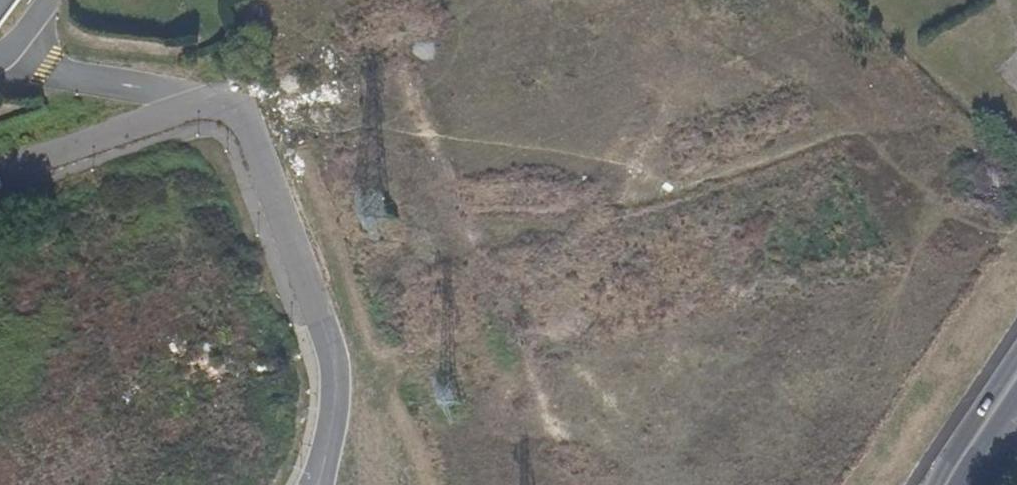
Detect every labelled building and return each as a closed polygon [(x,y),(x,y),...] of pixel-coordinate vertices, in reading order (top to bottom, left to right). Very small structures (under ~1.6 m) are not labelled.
[(23,13),(32,2),(33,0),(0,0),(0,43),(23,13)] [(29,18),(39,7),(32,2),(23,13),(29,18)]
